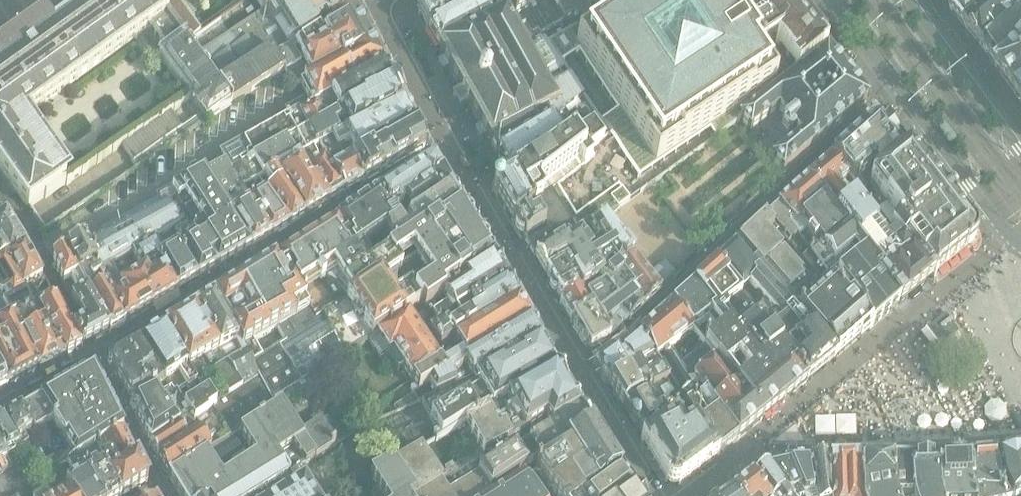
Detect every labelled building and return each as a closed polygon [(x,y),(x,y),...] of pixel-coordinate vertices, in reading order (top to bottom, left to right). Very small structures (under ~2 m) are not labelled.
[(168,55),(199,32),(175,0),(92,0),(97,6),(54,37),(46,25),(42,20),(42,19),(22,34),(10,42),(0,49),(0,169),(17,193),(28,208),(29,208),(33,214),(34,213),(30,207),(44,197),(45,198),(65,184),(63,181),(19,118),(135,34),(147,26),(165,51),(168,55)] [(135,170),(206,121),(231,104),(284,70),(277,56),(318,30),(315,25),(323,20),(325,23),(328,21),(330,23),(351,9),(345,0),(248,0),(250,3),(234,14),(230,9),(199,32),(168,55),(165,51),(158,56),(189,100),(192,104),(190,106),(196,115),(180,127),(170,112),(120,144),(122,146),(133,161),(130,163),(135,170)] [(479,0),(426,0),(421,3),(418,14),(426,30),(427,30),(479,0)] [(508,10),(503,0),(479,0),(427,30),(438,49),(508,10)] [(549,0),(503,0),(508,10),(518,27),(523,25),(530,36),(537,32),(542,40),(545,44),(550,50),(561,42),(556,35),(557,35),(552,26),(561,21),(549,0)] [(579,0),(549,0),(561,21),(562,20),(562,21),(572,15),(577,24),(589,17),(579,0)] [(821,46),(788,5),(789,4),(786,0),(620,0),(614,3),(609,6),(604,9),(589,17),(577,24),(563,32),(582,57),(581,58),(664,172),(685,157),(685,158),(737,120),(825,51),(825,50),(821,46)] [(589,17),(604,9),(599,0),(579,0),(589,17)] [(950,10),(967,29),(1003,0),(945,0),(950,10)] [(967,29),(985,51),(997,68),(1002,75),(1020,59),(1020,0),(1003,0),(967,29)] [(369,41),(365,34),(363,30),(351,9),(330,23),(331,25),(320,33),(318,30),(277,56),(284,70),(295,86),(300,82),(311,101),(293,110),(292,116),(302,111),(305,117),(318,109),(315,103),(329,96),(331,99),(384,68),(369,41)] [(562,80),(557,73),(562,70),(545,44),(542,40),(535,45),(530,36),(523,25),(518,27),(508,10),(438,49),(439,50),(441,55),(443,58),(442,59),(443,59),(440,61),(439,60),(438,61),(439,61),(438,62),(439,63),(439,62),(442,68),(442,69),(443,69),(444,69),(444,68),(447,67),(448,66),(461,90),(459,91),(460,91),(455,94),(455,93),(453,94),(453,95),(454,97),(454,96),(459,104),(458,105),(459,106),(460,106),(461,105),(466,102),(466,103),(468,102),(477,119),(481,125),(480,126),(477,128),(476,128),(475,128),(476,129),(475,129),(476,130),(479,135),(479,136),(480,136),(480,137),(481,136),(484,134),(485,134),(486,136),(487,137),(488,139),(489,142),(490,142),(498,156),(581,96),(568,77),(562,80)] [(809,149),(854,112),(858,109),(857,109),(866,101),(852,83),(852,82),(849,79),(850,79),(844,72),(841,69),(840,68),(840,69),(825,51),(737,120),(748,134),(776,111),(780,117),(777,120),(778,120),(778,121),(777,122),(787,134),(788,134),(789,135),(792,132),(797,137),(768,160),(781,175),(809,149)] [(1002,75),(1001,75),(1020,103),(1020,59),(1002,75)] [(314,132),(393,85),(384,68),(331,99),(334,104),(320,112),(318,109),(305,117),(314,132)] [(306,162),(322,152),(403,104),(393,85),(314,132),(295,143),(306,162)] [(595,117),(581,96),(498,156),(511,179),(595,117)] [(371,153),(414,127),(413,126),(414,126),(403,104),(322,152),(334,173),(351,163),(370,151),(371,153)] [(305,117),(302,111),(292,116),(280,122),(292,145),(295,143),(314,132),(305,117)] [(910,150),(909,148),(908,148),(881,113),(877,116),(877,115),(875,116),(876,116),(858,132),(831,157),(853,184),(869,170),(873,173),(875,176),(910,150)] [(512,224),(513,226),(532,213),(529,209),(549,196),(545,191),(555,183),(590,158),(585,151),(609,134),(595,117),(511,179),(492,190),(512,223),(512,224)] [(330,202),(306,162),(295,143),(292,145),(280,122),(233,148),(220,156),(223,161),(224,164),(240,194),(277,173),(286,188),(289,187),(305,216),(330,202)] [(382,171),(425,147),(414,127),(371,153),(382,171)] [(969,227),(953,207),(954,206),(945,195),(945,196),(930,175),(925,168),(924,168),(910,150),(875,176),(873,173),(867,180),(876,193),(866,201),(871,212),(893,240),(902,250),(904,248),(933,277),(934,277),(936,275),(966,251),(968,249),(968,248),(971,246),(974,243),(974,238),(974,234),(971,231),(970,230),(971,229),(969,226),(969,227)] [(382,171),(371,153),(370,151),(351,163),(363,182),(382,171)] [(346,192),(334,173),(322,152),(306,162),(330,202),(346,192)] [(860,191),(853,184),(831,157),(806,180),(833,216),(852,201),(850,198),(860,191)] [(403,199),(441,175),(435,164),(428,162),(401,179),(401,180),(380,193),(392,214),(402,207),(399,203),(403,199)] [(363,182),(351,163),(334,173),(346,192),(363,182)] [(240,194),(224,164),(207,173),(224,203),(237,195),(240,194)] [(251,249),(224,203),(207,173),(203,176),(172,192),(177,202),(169,206),(181,226),(168,234),(173,241),(176,246),(197,280),(251,249)] [(305,216),(289,187),(286,188),(277,173),(240,194),(237,195),(248,215),(254,212),(269,238),(305,216)] [(412,215),(451,191),(441,175),(403,199),(412,215)] [(845,232),(833,216),(806,180),(779,205),(792,222),(787,226),(797,237),(807,230),(816,243),(821,249),(845,232)] [(555,183),(545,191),(549,196),(577,239),(605,218),(618,208),(629,200),(618,185),(607,193),(576,217),(573,213),(555,183)] [(408,240),(460,207),(451,191),(412,215),(405,219),(412,229),(404,235),(408,240)] [(123,262),(132,257),(161,240),(162,242),(165,240),(167,244),(173,241),(168,234),(181,226),(169,206),(177,202),(172,192),(102,230),(103,232),(81,243),(94,268),(98,276),(104,285),(124,323),(151,307),(141,290),(139,291),(131,277),(123,262)] [(404,235),(392,214),(380,193),(378,194),(379,194),(336,222),(347,240),(350,239),(367,267),(373,263),(362,248),(385,232),(395,248),(408,240),(404,235)] [(269,238),(254,212),(248,215),(237,195),(224,203),(251,249),(269,238)] [(542,231),(524,244),(534,260),(564,241),(568,246),(577,239),(549,196),(529,209),(532,213),(542,231)] [(933,277),(904,248),(902,250),(893,240),(890,242),(879,228),(874,232),(864,216),(871,212),(866,201),(856,208),(852,201),(833,216),(845,232),(878,276),(876,279),(898,305),(933,277)] [(797,237),(787,226),(792,222),(779,205),(762,220),(771,229),(799,262),(809,254),(806,250),(797,237)] [(452,261),(482,242),(460,207),(408,240),(395,248),(373,263),(367,267),(378,284),(391,274),(393,278),(443,246),(452,261)] [(5,213),(0,216),(0,259),(3,257),(25,244),(5,213)] [(513,226),(516,231),(519,237),(522,241),(523,243),(524,244),(542,231),(532,213),(513,226)] [(615,272),(634,257),(605,218),(577,239),(568,246),(564,241),(534,260),(545,278),(564,267),(579,292),(580,295),(590,292),(598,286),(615,272)] [(846,305),(809,254),(799,262),(807,271),(802,276),(765,234),(771,229),(762,220),(736,244),(753,262),(755,261),(766,273),(764,274),(799,311),(797,313),(835,359),(871,328),(849,303),(846,305)] [(350,239),(347,240),(336,222),(323,230),(329,239),(327,240),(336,253),(331,256),(337,265),(330,269),(350,302),(378,284),(367,267),(350,239)] [(350,302),(330,269),(337,265),(331,256),(336,253),(327,240),(329,239),(323,230),(274,262),(288,285),(292,283),(304,304),(309,311),(296,318),(277,329),(285,342),(350,302)] [(898,305),(876,279),(878,276),(845,232),(821,249),(816,243),(806,250),(809,254),(846,305),(849,303),(871,328),(898,305)] [(197,280),(176,246),(167,251),(162,242),(161,240),(132,257),(141,272),(160,262),(177,292),(197,280)] [(367,340),(422,305),(492,259),(482,242),(452,261),(443,246),(393,278),(391,274),(378,284),(350,302),(285,342),(278,346),(304,389),(317,380),(313,374),(367,340)] [(94,268),(81,243),(66,251),(80,276),(94,268)] [(41,274),(25,244),(3,257),(20,287),(25,284),(41,274)] [(836,359),(835,359),(797,313),(799,311),(764,274),(766,273),(755,261),(753,262),(736,244),(722,257),(715,264),(750,307),(771,333),(769,335),(806,383),(836,359)] [(109,332),(80,276),(66,251),(54,257),(53,255),(51,256),(63,284),(71,302),(84,323),(78,327),(73,330),(81,345),(82,344),(83,346),(87,344),(91,342),(94,340),(109,332)] [(9,384),(39,367),(41,366),(12,316),(25,309),(32,306),(20,287),(3,257),(0,259),(0,296),(1,293),(2,294),(4,293),(7,299),(2,302),(0,298),(0,369),(9,384)] [(661,291),(634,257),(615,272),(644,307),(661,291)] [(676,271),(670,264),(669,265),(663,258),(651,269),(664,283),(676,271)] [(435,326),(506,283),(492,259),(422,305),(435,326)] [(177,292),(160,262),(141,272),(131,277),(139,291),(141,290),(151,307),(177,292)] [(304,304),(292,283),(288,285),(274,262),(248,278),(277,329),(296,318),(292,311),(304,304)] [(715,264),(694,284),(691,286),(726,330),(750,307),(715,264)] [(579,292),(564,267),(545,278),(560,304),(579,292)] [(124,323),(104,285),(95,289),(90,280),(98,276),(94,268),(80,276),(109,332),(124,323)] [(628,323),(644,307),(615,272),(598,286),(607,297),(591,312),(572,324),(586,348),(587,349),(589,351),(592,351),(595,350),(605,345),(609,342),(628,322),(628,323)] [(224,293),(215,299),(242,349),(277,329),(248,278),(232,289),(232,288),(224,293)] [(433,349),(516,300),(506,283),(435,326),(423,333),(433,349)] [(73,330),(56,298),(55,297),(41,305),(31,284),(26,287),(25,284),(20,287),(32,306),(39,303),(68,353),(83,346),(82,344),(81,345),(73,330)] [(591,312),(607,297),(598,286),(590,292),(580,295),(579,292),(560,304),(571,323),(572,324),(591,312)] [(726,330),(691,286),(673,303),(673,304),(691,331),(693,330),(692,328),(706,318),(714,329),(719,336),(726,330)] [(242,349),(215,299),(196,311),(240,388),(257,377),(250,363),(242,349)] [(427,384),(529,324),(516,300),(433,349),(423,333),(435,326),(422,305),(367,340),(379,360),(391,351),(411,381),(398,389),(402,395),(391,402),(396,412),(419,401),(421,401),(433,395),(427,384)] [(39,303),(32,306),(25,309),(29,317),(34,315),(36,318),(39,316),(41,320),(33,324),(54,360),(68,353),(39,303)] [(670,347),(691,331),(673,304),(638,334),(662,375),(679,363),(670,347)] [(806,384),(806,383),(769,335),(771,333),(750,307),(726,330),(719,336),(714,329),(698,341),(702,346),(679,363),(662,375),(665,381),(684,407),(697,399),(710,416),(716,412),(738,439),(806,384)] [(54,360),(33,324),(26,328),(24,324),(27,322),(25,319),(29,317),(25,309),(12,316),(41,366),(54,360)] [(240,388),(196,311),(164,330),(202,393),(205,391),(214,406),(227,397),(226,396),(240,388)] [(959,333),(951,323),(952,322),(953,322),(955,321),(955,319),(954,317),(952,317),(951,317),(950,319),(949,320),(944,315),(927,329),(941,347),(959,333)] [(498,362),(516,352),(517,354),(540,343),(529,324),(427,384),(433,395),(437,393),(459,385),(470,379),(498,362)] [(202,393),(164,330),(137,347),(158,375),(163,382),(172,395),(175,392),(186,386),(195,401),(185,408),(183,409),(189,418),(193,426),(207,416),(206,414),(216,408),(214,406),(205,391),(202,393)] [(648,382),(650,385),(652,387),(665,381),(662,375),(638,334),(616,353),(599,365),(600,366),(599,370),(598,370),(608,387),(632,373),(639,386),(648,382)] [(508,399),(555,371),(540,343),(517,354),(519,357),(500,367),(498,362),(470,379),(459,385),(437,393),(433,395),(421,401),(429,415),(436,429),(432,432),(436,439),(463,420),(505,397),(508,399)] [(238,430),(281,404),(304,389),(278,346),(250,363),(257,377),(240,388),(226,396),(227,397),(214,406),(216,408),(206,414),(207,416),(193,426),(197,432),(180,443),(157,458),(168,477),(206,452),(229,436),(238,430)] [(158,375),(137,347),(109,363),(121,388),(144,374),(149,381),(158,375)] [(7,385),(9,384),(0,369),(0,389),(7,385)] [(122,430),(93,371),(43,400),(54,420),(57,422),(53,425),(55,428),(58,434),(55,436),(60,443),(71,461),(77,458),(99,443),(122,430)] [(546,418),(551,426),(556,423),(555,422),(576,410),(577,409),(555,371),(508,399),(505,397),(463,420),(480,450),(466,458),(463,454),(456,458),(459,462),(454,466),(451,462),(444,467),(446,471),(440,474),(421,446),(395,460),(418,495),(441,482),(484,455),(506,443),(546,418)] [(649,394),(646,387),(650,385),(648,382),(639,386),(632,373),(608,387),(622,410),(649,394)] [(129,402),(163,382),(158,375),(149,381),(144,374),(121,388),(129,402)] [(720,454),(684,407),(665,381),(652,387),(650,385),(646,387),(649,394),(655,390),(670,420),(640,439),(666,482),(668,484),(671,486),(675,486),(678,484),(678,485),(718,455),(720,454)] [(189,418),(183,409),(185,408),(175,392),(172,395),(163,382),(129,402),(149,445),(152,443),(189,418)] [(670,420),(655,390),(649,394),(622,410),(640,439),(670,420)] [(738,439),(716,412),(710,416),(697,399),(684,407),(720,454),(738,439)] [(54,420),(43,400),(21,412),(32,431),(34,433),(44,428),(48,433),(55,428),(53,425),(57,422),(54,420)] [(299,467),(288,474),(277,456),(292,446),(304,465),(314,459),(315,460),(336,446),(335,445),(355,432),(341,410),(300,434),(281,404),(238,430),(254,454),(244,461),(242,457),(229,466),(231,469),(222,476),(206,452),(168,477),(179,495),(317,495),(299,467)] [(539,458),(567,442),(569,447),(594,431),(591,427),(579,410),(578,410),(577,409),(576,410),(555,422),(556,423),(551,426),(499,458),(484,468),(496,487),(527,467),(523,461),(536,453),(539,458)] [(32,431),(21,412),(3,422),(14,443),(18,450),(28,444),(23,437),(32,431)] [(197,432),(193,426),(189,418),(152,443),(149,445),(157,458),(180,443),(197,432)] [(3,422),(0,423),(0,449),(7,460),(15,456),(13,453),(18,450),(14,443),(3,422)] [(136,460),(122,430),(99,443),(109,458),(114,456),(120,467),(136,460)] [(618,470),(594,431),(569,447),(535,469),(536,471),(538,470),(555,495),(583,495),(618,470)] [(136,460),(120,467),(114,456),(109,458),(99,443),(77,458),(99,495),(125,495),(147,482),(136,460)] [(0,449),(0,473),(3,472),(5,474),(12,469),(7,460),(0,449)] [(77,458),(71,461),(66,464),(75,477),(65,483),(67,486),(73,495),(99,495),(77,458)] [(993,462),(999,484),(1002,484),(1008,495),(1020,495),(1020,458),(993,462)] [(395,460),(391,463),(368,477),(376,489),(370,495),(418,495),(395,460)] [(1002,484),(999,484),(993,462),(992,462),(971,464),(973,487),(971,487),(974,495),(1008,495),(1002,484)] [(971,487),(973,487),(971,464),(935,465),(935,485),(940,495),(974,495),(971,487)] [(830,465),(828,465),(828,466),(809,466),(812,495),(831,495),(830,465)] [(861,465),(858,465),(858,466),(830,465),(831,495),(863,495),(861,465)] [(892,466),(892,465),(861,465),(863,495),(893,495),(892,466)] [(935,485),(935,465),(909,466),(911,495),(940,495),(935,485)] [(788,466),(786,466),(766,471),(783,495),(797,495),(788,466)] [(809,466),(788,466),(797,495),(812,495),(809,466)] [(909,466),(892,466),(893,495),(911,495),(909,466)] [(489,491),(496,487),(484,468),(477,472),(479,474),(448,493),(445,488),(432,495),(482,495),(489,491)] [(633,490),(618,470),(583,495),(624,495),(633,490)] [(766,471),(754,478),(766,495),(783,495),(766,471)] [(5,474),(3,472),(0,473),(0,495),(19,495),(5,474)] [(524,475),(491,495),(537,495),(524,475)] [(754,478),(752,480),(740,489),(745,495),(766,495),(754,478)] [(445,488),(441,482),(418,495),(432,495),(445,488)] [(67,486),(51,495),(73,495),(67,486)]
